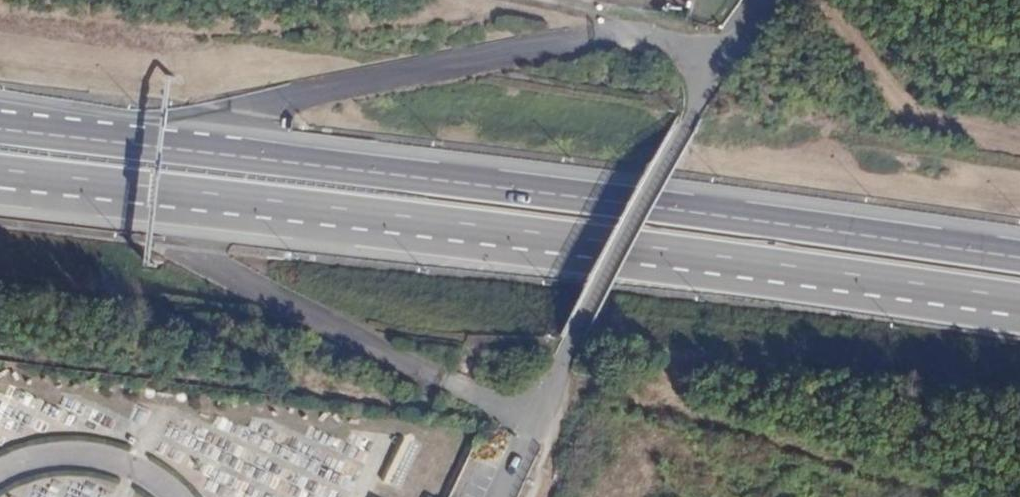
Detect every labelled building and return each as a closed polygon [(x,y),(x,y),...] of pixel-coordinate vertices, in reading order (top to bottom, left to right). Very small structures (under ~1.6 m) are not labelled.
[(402,492),(423,444),(405,436),(384,484),(402,492)]
